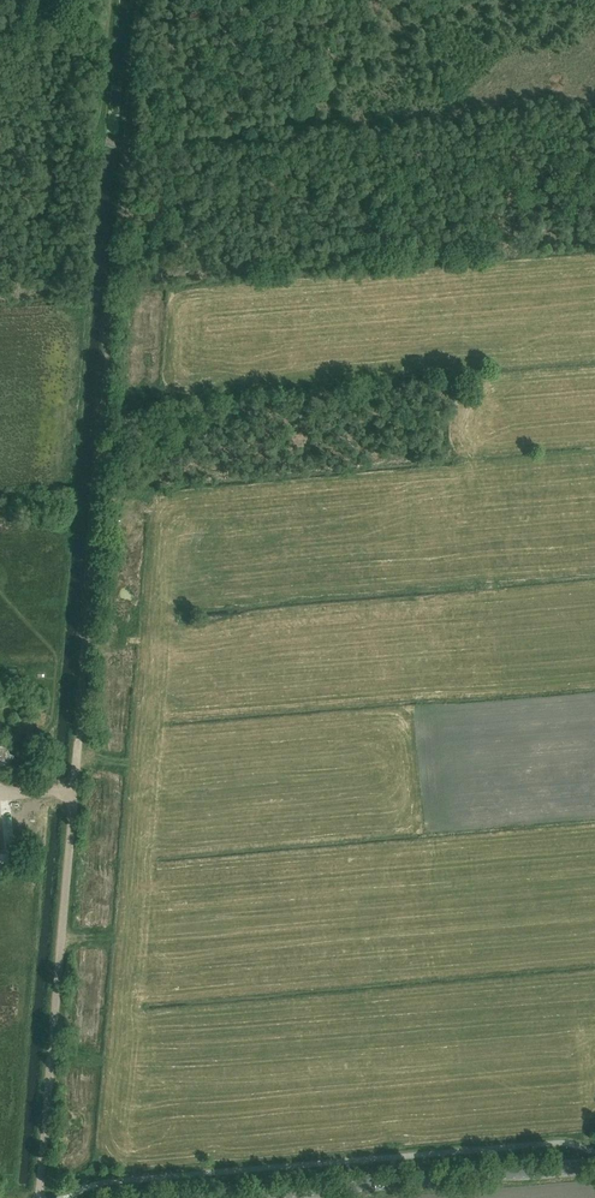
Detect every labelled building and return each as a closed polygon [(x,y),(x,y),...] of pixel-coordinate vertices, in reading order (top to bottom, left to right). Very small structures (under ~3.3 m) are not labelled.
[(1,766),(3,766),(4,765),(6,764),(7,763),(8,762),(9,760),(10,758),(10,756),(10,755),(9,753),(9,751),(8,750),(6,748),(5,747),(3,746),(2,746),(0,746),(0,767),(1,766)]
